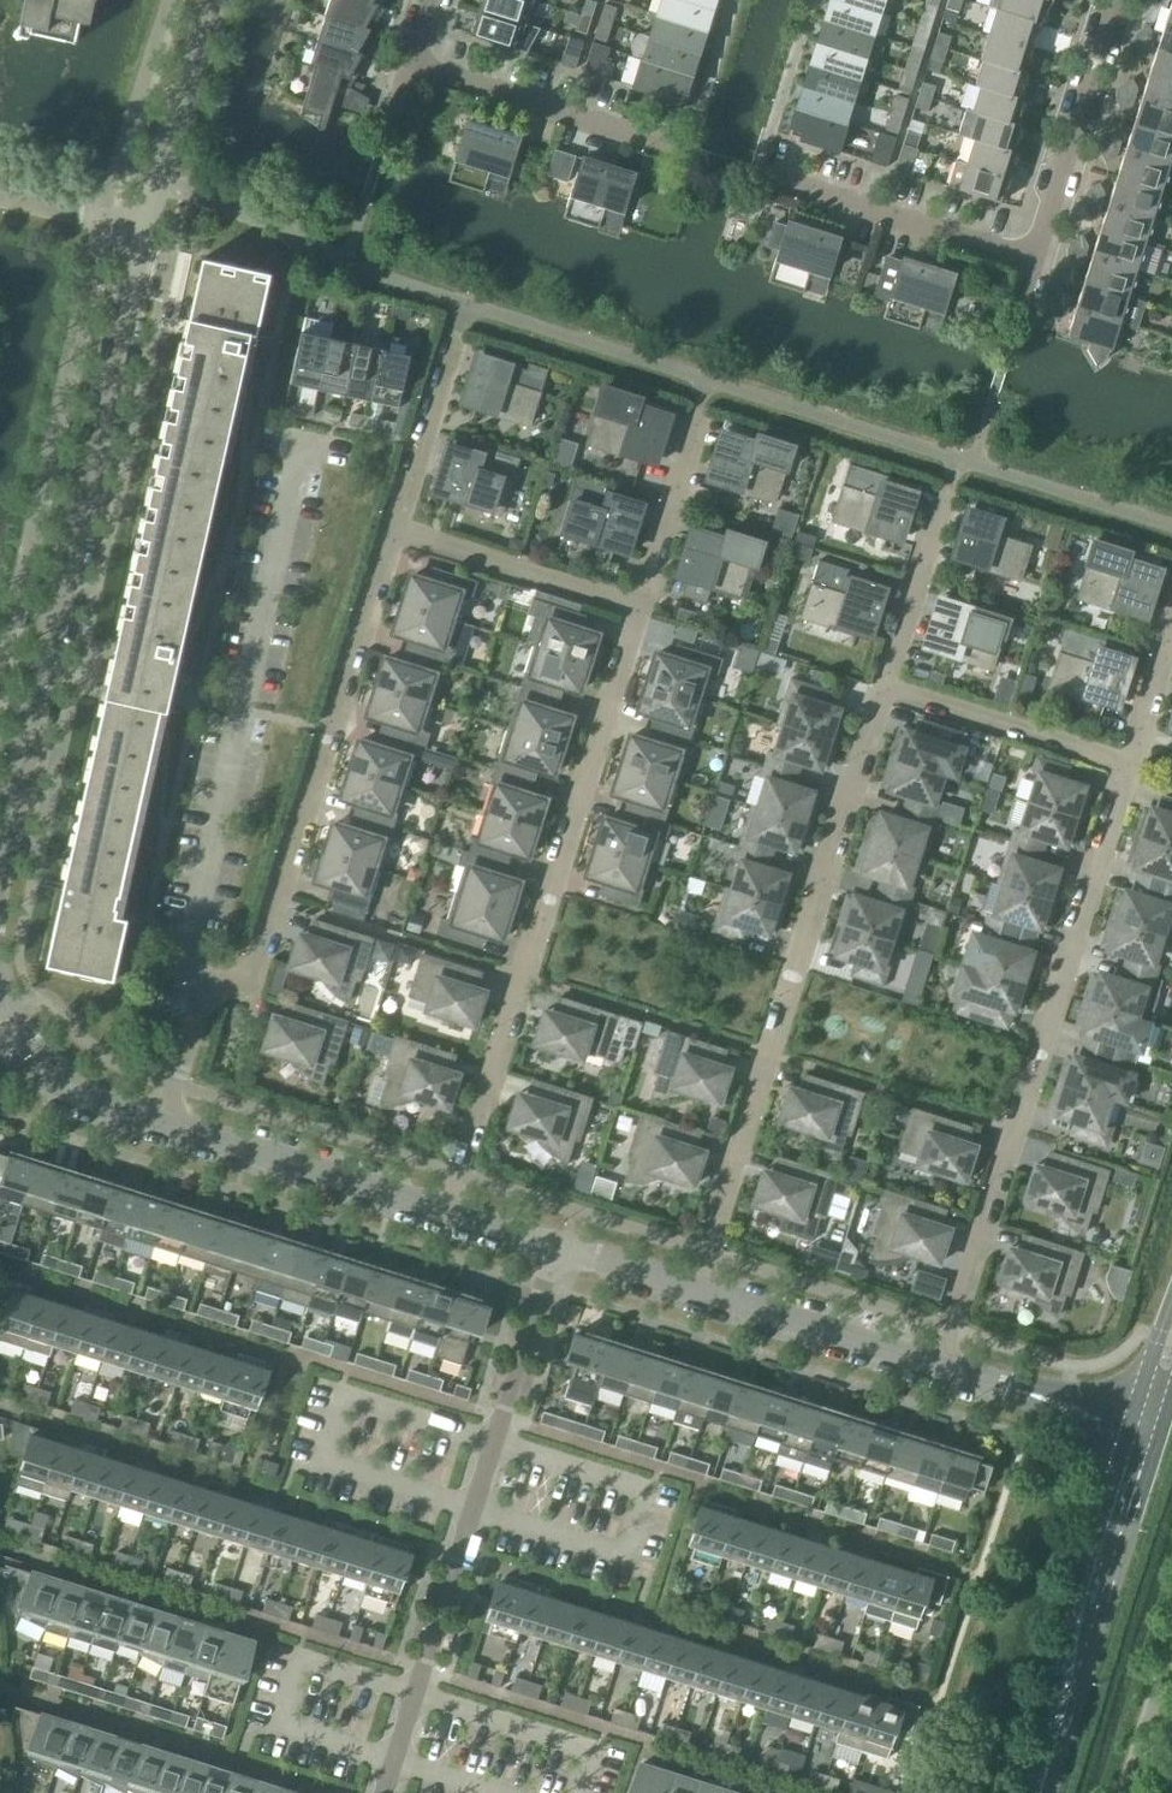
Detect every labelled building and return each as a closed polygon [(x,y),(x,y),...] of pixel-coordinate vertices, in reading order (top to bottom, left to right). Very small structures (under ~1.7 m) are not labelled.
[(29,33),(75,43),(81,16),(81,14),(86,3),(87,0),(25,0),(24,4),(22,14),(20,24),(21,24),(31,26),(29,33)] [(370,31),(374,23),(370,20),(378,6),(359,0),(330,0),(330,1),(332,2),(328,15),(326,15),(325,16),(349,24),(370,31)] [(479,10),(521,23),(534,0),(482,0),(479,10)] [(581,15),(592,18),(597,3),(588,0),(586,0),(581,15)] [(657,15),(705,30),(712,8),(687,0),(661,0),(657,15)] [(825,19),(874,35),(881,12),(842,0),(831,0),(825,19)] [(881,12),(885,0),(842,0),(881,12)] [(947,8),(960,13),(964,0),(949,0),(947,8)] [(998,9),(1000,10),(1000,11),(1041,24),(1053,1),(1052,0),(991,0),(989,7),(998,9)] [(605,4),(600,21),(612,25),(617,8),(605,4)] [(925,8),(920,25),(931,29),(937,11),(925,8)] [(998,9),(990,35),(1031,48),(1032,44),(1034,38),(1039,27),(1041,24),(1000,11),(1000,10),(998,9)] [(521,23),(479,10),(478,12),(482,13),(480,20),(476,19),(471,35),(527,53),(540,28),(521,23)] [(592,18),(581,15),(576,31),(587,34),(592,18)] [(657,15),(650,36),(650,37),(699,52),(705,30),(657,15)] [(349,51),(362,55),(367,48),(362,45),(370,31),(349,24),(325,16),(322,26),(324,27),(320,40),(318,39),(318,41),(349,51)] [(825,19),(818,41),(867,57),(874,35),(825,19)] [(612,25),(600,21),(594,39),(606,42),(612,25)] [(1158,47),(1171,51),(1171,23),(1166,21),(1158,47)] [(931,29),(920,25),(914,42),(926,46),(931,29)] [(1135,37),(1134,39),(1152,45),(1155,37),(1149,26),(1140,31),(1138,33),(1136,35),(1135,37)] [(631,55),(641,58),(692,74),(699,52),(650,37),(650,36),(638,33),(634,39),(631,47),(631,55)] [(939,33),(935,45),(948,49),(952,37),(939,33)] [(982,61),(984,61),(984,60),(1025,73),(1026,70),(1028,58),(1031,48),(990,35),(982,61)] [(569,36),(561,64),(576,69),(585,41),(569,36)] [(1152,45),(1134,39),(1133,42),(1133,44),(1133,46),(1134,49),(1135,51),(1139,59),(1149,53),(1152,45)] [(349,78),(355,80),(359,72),(354,70),(362,55),(349,51),(318,41),(314,51),(316,52),(312,65),(310,64),(310,67),(314,68),(315,67),(349,78)] [(818,41),(811,63),(860,79),(867,57),(818,41)] [(585,71),(599,76),(608,48),(593,43),(584,71),(585,72),(585,71)] [(948,49),(935,45),(931,58),(944,62),(948,49)] [(1149,73),(1171,80),(1171,51),(1158,47),(1149,73)] [(911,52),(906,69),(918,73),(923,55),(911,52)] [(632,87),(683,102),(684,98),(689,99),(694,81),(690,80),(692,74),(641,58),(632,87)] [(976,86),(981,87),(982,87),(1022,100),(1024,84),(1025,73),(984,60),(984,61),(976,86)] [(811,63),(804,85),(853,101),(860,79),(811,63)] [(315,67),(314,68),(301,112),(300,115),(318,128),(319,129),(321,129),(322,129),(323,128),(324,127),(325,126),(326,126),(329,114),(338,85),(349,89),(355,80),(349,78),(315,67)] [(918,73),(906,69),(900,86),(912,90),(918,73)] [(1141,99),(1171,109),(1171,80),(1149,73),(1141,99)] [(1118,89),(1117,92),(1136,97),(1138,89),(1133,79),(1123,84),(1121,85),(1120,87),(1118,89)] [(923,82),(919,95),(933,99),(937,86),(923,82)] [(804,85),(798,107),(846,123),(846,122),(853,101),(804,85)] [(974,112),(978,114),(979,113),(1019,126),(1022,100),(982,87),(981,87),(974,112)] [(1136,97),(1117,92),(1117,94),(1117,96),(1117,99),(1117,101),(1118,103),(1122,111),(1133,106),(1136,97)] [(933,99),(919,95),(915,108),(929,112),(933,99)] [(897,96),(892,113),(904,117),(909,99),(897,96)] [(1133,125),(1171,138),(1171,109),(1141,99),(1133,125)] [(846,123),(798,107),(789,136),(839,152),(848,122),(846,122),(846,123)] [(904,117),(892,113),(886,130),(898,134),(904,117)] [(971,138),(975,140),(975,139),(1017,152),(1019,126),(979,113),(978,114),(971,138)] [(464,132),(453,167),(449,181),(484,192),(486,184),(503,190),(504,185),(519,137),(469,121),(466,132),(464,132)] [(1125,152),(1169,165),(1171,166),(1171,138),(1133,125),(1125,152)] [(1102,142),(1101,144),(1120,150),(1122,142),(1117,131),(1107,136),(1105,138),(1104,139),(1102,142)] [(908,132),(904,144),(917,149),(921,136),(908,132)] [(881,134),(873,162),(888,167),(897,139),(881,134)] [(975,139),(975,140),(967,164),(1009,177),(1017,152),(975,139)] [(919,149),(917,149),(904,144),(896,170),(911,175),(919,149)] [(1120,150),(1101,144),(1101,146),(1101,149),(1101,151),(1101,154),(1102,156),(1106,164),(1117,158),(1120,150)] [(1125,152),(1117,178),(1161,192),(1163,184),(1167,182),(1169,178),(1166,173),(1169,165),(1125,152)] [(579,168),(568,205),(564,217),(599,229),(601,221),(618,226),(620,217),(626,200),(634,174),(584,158),(581,169),(579,168)] [(1009,177),(967,164),(956,161),(948,186),(1001,202),(1009,177)] [(1117,178),(1108,204),(1152,218),(1155,210),(1159,208),(1160,204),(1158,199),(1161,192),(1117,178)] [(1086,194),(1085,196),(1103,202),(1106,194),(1100,183),(1093,187),(1091,188),(1089,190),(1087,192),(1086,194)] [(1103,202),(1085,196),(1084,199),(1084,201),(1084,203),(1085,206),(1086,208),(1090,216),(1100,211),(1103,202)] [(1108,204),(1100,230),(1144,244),(1147,236),(1151,234),(1152,230),(1150,226),(1152,218),(1108,204)] [(768,246),(779,250),(773,268),(769,282),(804,293),(806,285),(823,290),(825,284),(845,291),(857,254),(837,247),(840,238),(836,237),(837,235),(817,229),(816,231),(790,222),(788,227),(775,223),(768,246)] [(1100,230),(1092,256),(1136,270),(1138,262),(1143,260),(1144,256),(1142,252),(1144,244),(1100,230)] [(1069,246),(1068,249),(1087,255),(1089,246),(1084,236),(1076,240),(1074,241),(1072,243),(1071,244),(1069,246)] [(1087,255),(1068,249),(1068,251),(1068,254),(1068,256),(1068,258),(1069,261),(1073,269),(1084,263),(1087,255)] [(1092,256),(1084,282),(1128,296),(1130,288),(1135,286),(1136,282),(1133,278),(1136,270),(1092,256)] [(882,276),(877,290),(876,295),(890,299),(888,306),(884,318),(919,329),(921,321),(938,327),(939,323),(946,300),(955,274),(927,265),(927,264),(907,257),(907,259),(904,258),(903,263),(888,258),(882,276)] [(181,342),(184,343),(110,676),(46,965),(113,980),(127,919),(103,913),(104,906),(115,909),(117,896),(120,897),(165,694),(166,688),(167,683),(171,668),(168,667),(169,660),(170,660),(173,647),(175,648),(219,452),(224,454),(246,354),(238,352),(241,340),(231,337),(233,330),(257,335),(270,274),(203,259),(188,324),(185,340),(182,339),(181,342)] [(882,276),(868,272),(864,286),(877,290),(882,276)] [(1084,282),(1075,309),(1119,323),(1122,315),(1126,312),(1127,308),(1125,304),(1128,296),(1084,282)] [(1053,299),(1052,301),(1070,307),(1073,299),(1067,288),(1058,293),(1056,295),(1054,297),(1053,299)] [(1070,307),(1052,301),(1051,304),(1051,306),(1051,308),(1052,311),(1053,313),(1057,321),(1067,315),(1070,307)] [(1119,323),(1075,309),(1067,336),(1090,343),(1088,350),(1097,366),(1100,364),(1102,362),(1105,360),(1107,357),(1109,355),(1110,352),(1111,349),(1119,323)] [(318,390),(329,338),(332,324),(305,318),(290,383),(318,390)] [(386,336),(383,350),(372,401),(399,408),(413,345),(410,341),(400,339),(393,337),(386,336)] [(318,390),(345,396),(356,344),(329,338),(318,390)] [(345,396),(372,401),(383,350),(356,344),(345,396)] [(527,370),(481,356),(476,354),(461,403),(475,408),(527,424),(536,392),(541,394),(548,369),(529,363),(527,370)] [(672,415),(631,403),(633,396),(604,387),(596,411),(601,413),(591,444),(643,460),(656,465),(672,415)] [(296,413),(313,417),(315,405),(298,401),(296,413)] [(322,419),(340,423),(342,411),(325,407),(322,419)] [(349,425),(366,428),(369,417),(352,413),(349,425)] [(376,431),(393,434),(396,423),(378,419),(376,431)] [(765,437),(762,444),(722,431),(706,481),(720,485),(772,501),(782,470),(786,471),(794,446),(765,437)] [(433,493),(447,497),(499,514),(508,482),(513,483),(520,459),(491,450),(489,456),(448,443),(433,493)] [(836,521),(888,538),(902,542),(917,493),(912,491),(914,484),(849,464),(842,488),(846,489),(836,521)] [(562,533),(628,554),(644,505),(603,492),(605,485),(576,476),(568,501),(573,502),(562,533)] [(1012,522),(967,508),(952,558),(1017,578),(1028,545),(1007,538),(1012,522)] [(676,577),(690,581),(685,597),(707,604),(712,588),(742,597),(752,566),(756,567),(764,543),(734,534),(732,540),(692,528),(676,577)] [(772,549),(790,555),(808,561),(812,550),(776,538),(772,549)] [(1130,552),(1095,541),(1087,566),(1091,567),(1081,598),(1147,619),(1162,570),(1128,559),(1130,552)] [(858,634),(871,638),(887,589),(846,576),(848,569),(819,560),(811,585),(816,586),(806,617),(858,634)] [(396,601),(396,602),(451,620),(452,619),(460,593),(473,597),(478,581),(439,569),(435,583),(412,576),(408,589),(404,588),(399,602),(396,601)] [(924,647),(990,667),(999,636),(1003,637),(1011,612),(982,604),(980,610),(939,598),(924,647)] [(526,644),(533,646),(534,645),(595,665),(596,664),(593,663),(597,649),(593,648),(597,635),(575,627),(579,613),(533,599),(528,614),(535,616),(526,644)] [(413,653),(445,663),(451,665),(456,651),(450,649),(458,621),(452,619),(451,620),(396,602),(396,603),(399,604),(394,619),(398,620),(394,633),(417,640),(413,653)] [(678,623),(692,627),(695,616),(681,612),(678,623)] [(675,637),(693,642),(696,632),(679,626),(675,637)] [(1053,687),(1105,704),(1119,709),(1134,659),(1130,658),(1132,650),(1067,629),(1060,652),(1064,654),(1053,687)] [(533,646),(521,687),(553,697),(557,684),(580,691),(584,678),(588,680),(592,665),(595,666),(595,665),(534,645),(533,646)] [(642,679),(641,680),(704,699),(712,672),(718,674),(723,659),(685,647),(680,661),(657,654),(653,666),(649,665),(645,679),(642,679)] [(370,684),(370,685),(432,705),(445,663),(413,653),(409,666),(386,659),(382,672),(378,670),(373,685),(370,684)] [(662,717),(658,730),(690,741),(704,699),(641,680),(641,681),(644,682),(639,696),(643,697),(639,710),(662,717)] [(780,724),(785,726),(786,725),(834,740),(840,720),(835,719),(837,711),(818,704),(822,691),(793,682),(780,724)] [(391,723),(387,736),(426,748),(430,733),(424,731),(432,705),(370,685),(369,686),(373,687),(368,701),(372,702),(368,715),(391,723)] [(521,687),(508,728),(570,748),(570,747),(567,746),(571,731),(567,730),(572,717),(549,710),(553,697),(521,687)] [(941,775),(953,779),(966,736),(932,726),(922,722),(917,736),(908,733),(905,741),(900,739),(894,759),(942,774),(941,775)] [(771,752),(767,765),(796,774),(800,761),(819,767),(822,759),(827,760),(834,740),(786,725),(785,726),(777,754),(771,752)] [(508,728),(495,769),(527,779),(531,767),(554,774),(558,761),(562,762),(566,748),(569,749),(570,748),(508,728)] [(616,761),(615,762),(671,780),(679,753),(686,755),(690,741),(658,730),(654,743),(631,736),(627,749),(623,748),(619,762),(616,761)] [(344,766),(344,767),(400,785),(408,758),(415,760),(419,746),(426,748),(387,736),(383,748),(360,741),(356,754),(352,753),(347,767),(344,766)] [(910,795),(906,808),(934,817),(939,804),(933,803),(941,775),(942,774),(894,759),(888,779),(893,781),(890,789),(910,795)] [(1040,774),(1031,802),(1079,818),(1085,798),(1080,796),(1083,788),(1063,782),(1067,768),(1038,759),(1034,772),(1040,774)] [(636,800),(632,813),(665,823),(669,809),(663,807),(671,780),(615,762),(615,763),(618,764),(614,779),(617,780),(613,793),(636,800)] [(769,780),(760,807),(760,808),(808,823),(814,803),(809,801),(811,793),(792,787),(796,774),(767,765),(763,778),(769,780)] [(365,805),(361,818),(393,828),(398,814),(391,812),(400,785),(344,767),(344,769),(347,770),(342,784),(346,785),(342,798),(365,805)] [(497,786),(488,813),(544,830),(544,829),(541,828),(545,814),(542,812),(546,800),(523,792),(527,779),(495,769),(490,784),(497,786)] [(732,802),(735,791),(721,787),(718,797),(732,802)] [(1171,847),(1171,796),(1164,794),(1163,798),(1158,797),(1154,810),(1153,810),(1151,818),(1145,817),(1139,837),(1171,847)] [(1016,829),(1012,842),(1041,851),(1045,838),(1065,844),(1067,836),(1073,837),(1079,818),(1031,802),(1022,831),(1016,829)] [(754,805),(741,847),(770,857),(774,843),(793,850),(796,841),(801,843),(808,823),(760,808),(760,807),(754,805)] [(874,822),(868,842),(916,857),(915,858),(921,860),(934,817),(906,808),(901,822),(882,815),(879,824),(874,822)] [(473,838),(469,852),(501,862),(505,849),(528,856),(532,843),(536,845),(540,830),(543,831),(544,830),(488,813),(480,840),(473,838)] [(590,844),(589,845),(652,864),(660,837),(666,840),(671,825),(665,823),(632,813),(628,826),(605,819),(601,832),(597,830),(593,845),(590,844)] [(318,849),(318,850),(349,859),(380,870),(393,828),(361,818),(357,831),(334,824),(330,837),(326,835),(321,850),(318,849)] [(1151,886),(1171,893),(1171,847),(1139,837),(1133,857),(1138,858),(1136,867),(1155,873),(1151,886)] [(884,878),(880,891),(908,900),(913,887),(907,885),(915,858),(916,857),(868,842),(862,862),(867,864),(864,872),(884,878)] [(999,884),(1005,886),(1005,885),(1053,900),(1059,880),(1054,879),(1057,870),(1037,864),(1041,851),(1012,842),(999,884)] [(652,864),(589,845),(589,846),(592,847),(588,861),(592,862),(588,875),(610,883),(606,897),(638,907),(652,864)] [(743,862),(734,890),(734,891),(782,906),(788,886),(783,884),(785,876),(766,870),(770,857),(741,847),(737,861),(743,862)] [(349,859),(318,850),(318,851),(321,852),(316,866),(320,868),(316,881),(339,888),(335,902),(349,906),(367,912),(380,870),(349,859)] [(464,867),(456,893),(518,913),(518,912),(515,911),(520,896),(516,895),(520,882),(497,875),(501,862),(469,852),(462,850),(458,865),(464,867)] [(990,912),(986,925),(1035,940),(1041,919),(1047,920),(1053,900),(1005,885),(1005,886),(996,913),(990,912)] [(1113,919),(1161,934),(1161,935),(1167,937),(1171,920),(1171,893),(1151,886),(1147,899),(1127,893),(1125,901),(1119,899),(1113,919)] [(734,891),(734,890),(728,888),(715,930),(744,939),(748,926),(768,932),(770,924),(775,925),(782,906),(734,891)] [(848,905),(842,925),(890,940),(890,939),(899,911),(904,913),(908,900),(880,891),(875,904),(856,898),(853,906),(848,905)] [(518,913),(456,893),(447,920),(441,918),(436,934),(474,946),(479,932),(502,939),(506,926),(510,927),(514,913),(517,914),(518,913)] [(927,923),(942,928),(947,913),(932,908),(927,923)] [(1129,955),(1125,968),(1154,978),(1158,964),(1152,963),(1161,935),(1161,934),(1113,919),(1107,939),(1112,941),(1110,949),(1129,955)] [(321,978),(328,987),(336,995),(346,1001),(348,1002),(355,978),(359,980),(372,939),(314,921),(309,936),(300,933),(289,968),(321,978)] [(890,940),(842,925),(836,944),(841,946),(838,954),(858,961),(853,977),(884,987),(889,970),(887,969),(896,941),(890,939),(890,940)] [(1033,963),(1028,961),(1035,940),(986,925),(982,938),(974,935),(965,964),(979,969),(979,968),(1027,983),(1033,963)] [(371,958),(390,964),(396,944),(377,938),(371,958)] [(422,955),(409,996),(429,1002),(426,1011),(474,1026),(485,991),(476,988),(481,973),(422,955)] [(979,969),(965,964),(957,992),(961,993),(955,1011),(1006,1027),(1012,1009),(1013,1010),(1016,1001),(1021,1003),(1027,983),(979,968),(979,969)] [(1087,1002),(1149,1021),(1151,1022),(1160,994),(1150,991),(1154,978),(1125,968),(1121,981),(1101,975),(1099,983),(1093,982),(1087,1002)] [(926,979),(912,975),(908,987),(922,992),(926,979)] [(554,1013),(545,1010),(534,1045),(543,1048),(583,1060),(585,1051),(605,1057),(621,1062),(625,1049),(635,1052),(641,1032),(643,1024),(618,1016),(559,998),(554,1013)] [(1085,1032),(1081,1045),(1136,1063),(1149,1021),(1087,1002),(1081,1022),(1086,1023),(1084,1032),(1085,1032)] [(302,1070),(310,1077),(320,1084),(322,1084),(329,1061),(333,1062),(346,1022),(288,1003),(283,1018),(274,1015),(264,1050),(273,1053),(295,1060),(302,1070)] [(654,1098),(665,1099),(677,1097),(687,1093),(720,1103),(731,1069),(722,1066),(726,1051),(668,1032),(655,1073),(659,1074),(652,1098),(654,1098)] [(416,1099),(439,1106),(448,1109),(460,1074),(450,1071),(455,1056),(396,1037),(383,1078),(388,1080),(381,1103),(383,1104),(394,1104),(406,1102),(416,1099)] [(1136,1063),(1081,1045),(1076,1058),(1075,1058),(1073,1066),(1067,1064),(1061,1084),(1123,1104),(1136,1063)] [(780,1122),(812,1132),(818,1142),(827,1149),(836,1156),(838,1156),(845,1133),(850,1134),(863,1094),(804,1075),(800,1090),(790,1087),(780,1122)] [(565,1161),(567,1162),(574,1138),(579,1140),(592,1099),(533,1080),(528,1095),(519,1093),(508,1128),(540,1138),(547,1147),(555,1155),(565,1161)] [(1123,1104),(1061,1084),(1055,1104),(1060,1106),(1058,1114),(1077,1120),(1073,1134),(1102,1143),(1106,1130),(1100,1128),(1103,1118),(1117,1123),(1123,1104)] [(920,1156),(917,1165),(965,1180),(976,1146),(967,1143),(972,1128),(904,1106),(899,1120),(909,1123),(900,1150),(920,1156)] [(629,1155),(633,1157),(626,1180),(628,1181),(639,1181),(651,1179),(661,1176),(694,1186),(705,1151),(696,1148),(700,1133),(642,1115),(629,1155)] [(1072,1227),(1082,1233),(1084,1234),(1091,1210),(1096,1212),(1108,1171),(1050,1152),(1045,1167),(1036,1164),(1025,1199),(1057,1210),(1064,1219),(1072,1227)] [(23,1204),(37,1158),(23,1154),(21,1160),(0,1154),(0,1210),(19,1216),(23,1204)] [(23,1204),(49,1213),(61,1173),(49,1169),(51,1163),(37,1158),(23,1204)] [(754,1205),(786,1215),(793,1224),(801,1232),(810,1238),(812,1239),(820,1215),(824,1217),(837,1176),(778,1158),(774,1173),(764,1170),(754,1205)] [(1112,1181),(1133,1188),(1137,1174),(1116,1167),(1112,1181)] [(49,1213),(75,1221),(90,1175),(76,1170),(74,1177),(61,1173),(49,1213)] [(75,1221),(101,1229),(114,1189),(102,1185),(103,1179),(90,1175),(75,1221)] [(124,1248),(127,1237),(142,1191),(128,1187),(126,1193),(114,1189),(101,1229),(98,1240),(124,1248)] [(127,1237),(154,1245),(166,1206),(154,1202),(156,1196),(142,1191),(127,1237)] [(885,1258),(896,1257),(907,1253),(939,1263),(950,1228),(941,1225),(946,1210),(887,1192),(874,1233),(879,1234),(871,1258),(873,1258),(885,1258)] [(154,1245),(180,1254),(195,1208),(180,1203),(178,1209),(166,1206),(154,1245)] [(180,1254),(206,1262),(218,1222),(206,1218),(208,1212),(195,1208),(180,1254)] [(229,1279),(232,1270),(246,1224),(233,1220),(231,1226),(218,1222),(206,1262),(203,1270),(229,1279)] [(232,1270),(258,1278),(271,1238),(258,1235),(260,1228),(246,1224),(232,1270)] [(1038,1301),(1046,1309),(1056,1315),(1058,1316),(1065,1293),(1070,1294),(1082,1253),(1024,1235),(1019,1250),(1010,1247),(999,1282),(1031,1292),(1038,1301)] [(255,1290),(281,1298),(299,1240),(285,1236),(283,1242),(271,1238),(258,1278),(255,1290)] [(281,1298),(307,1306),(323,1255),(311,1251),(313,1245),(299,1240),(281,1298)] [(5,1254),(9,1243),(0,1241),(0,1253),(5,1254)] [(9,1243),(5,1254),(24,1260),(27,1249),(9,1243)] [(836,1270),(850,1274),(857,1251),(843,1247),(841,1253),(836,1270)] [(836,1270),(841,1253),(830,1249),(825,1266),(836,1270)] [(307,1306),(333,1314),(351,1257),(337,1253),(335,1259),(323,1255),(307,1306)] [(42,1266),(59,1271),(63,1260),(46,1255),(42,1266)] [(359,1323),(363,1311),(375,1271),(363,1268),(365,1261),(351,1257),(333,1314),(359,1323)] [(63,1260),(59,1271),(76,1277),(80,1266),(63,1260)] [(1110,1264),(1105,1279),(1109,1291),(1114,1298),(1122,1300),(1132,1271),(1110,1264)] [(363,1311),(389,1319),(403,1273),(389,1269),(388,1275),(375,1271),(363,1311)] [(95,1283),(111,1288),(115,1277),(98,1272),(95,1283)] [(385,1331),(411,1339),(428,1288),(415,1284),(417,1278),(403,1273),(389,1319),(385,1331)] [(23,1348),(39,1298),(29,1295),(31,1288),(0,1277),(0,1309),(6,1311),(0,1331),(0,1341),(23,1348)] [(115,1277),(111,1288),(128,1293),(132,1282),(115,1277)] [(411,1339),(437,1347),(440,1336),(441,1336),(456,1290),(442,1285),(440,1292),(428,1288),(411,1339)] [(147,1299),(164,1304),(167,1293),(150,1288),(147,1299)] [(440,1336),(437,1347),(434,1356),(462,1365),(473,1329),(482,1332),(490,1307),(470,1301),(472,1295),(456,1290),(441,1336),(440,1336)] [(167,1293),(164,1304),(181,1310),(184,1299),(167,1293)] [(50,1357),(53,1346),(51,1345),(64,1306),(39,1298),(23,1348),(50,1357)] [(199,1315),(216,1321),(219,1310),(203,1304),(199,1315)] [(53,1346),(76,1353),(89,1313),(64,1306),(51,1345),(53,1346)] [(219,1310),(216,1321),(233,1326),(236,1315),(219,1310)] [(76,1353),(101,1361),(114,1321),(89,1313),(76,1353)] [(101,1361),(126,1368),(138,1329),(114,1321),(101,1361)] [(251,1332),(268,1337),(272,1326),(255,1321),(251,1332)] [(272,1326),(268,1337),(285,1342),(289,1331),(272,1326)] [(126,1368),(151,1376),(163,1337),(138,1329),(126,1368)] [(593,1406),(599,1386),(600,1381),(613,1339),(596,1334),(594,1340),(575,1334),(567,1359),(576,1362),(565,1397),(593,1406)] [(151,1376),(175,1384),(188,1344),(163,1337),(151,1376)] [(304,1348),(321,1354),(324,1343),(307,1337),(304,1348)] [(599,1386),(624,1393),(637,1353),(625,1349),(627,1343),(613,1339),(600,1381),(599,1386)] [(324,1343),(321,1354),(338,1359),(341,1348),(324,1343)] [(175,1384),(200,1392),(212,1352),(188,1344),(175,1384)] [(624,1393),(650,1402),(665,1355),(651,1351),(649,1357),(637,1353),(624,1393)] [(200,1392),(223,1399),(225,1400),(237,1360),(236,1360),(212,1352),(200,1392)] [(265,1361),(238,1353),(236,1360),(237,1360),(225,1400),(223,1399),(220,1410),(247,1419),(251,1408),(257,1410),(261,1397),(264,1389),(268,1374),(269,1370),(263,1368),(265,1361)] [(356,1365),(373,1370),(377,1359),(360,1354),(356,1365)] [(650,1402),(677,1410),(690,1369),(677,1365),(679,1359),(665,1355),(650,1402)] [(377,1359),(373,1370),(390,1375),(393,1364),(377,1359)] [(699,1429),(702,1418),(718,1371),(704,1367),(702,1373),(690,1369),(677,1410),(673,1421),(699,1429)] [(408,1381),(423,1386),(426,1375),(412,1370),(408,1381)] [(702,1418),(729,1426),(742,1385),(730,1382),(731,1375),(718,1371),(702,1418)] [(426,1375),(423,1386),(437,1390),(441,1379),(426,1375)] [(754,1389),(742,1385),(729,1426),(725,1437),(752,1446),(755,1435),(770,1387),(756,1383),(755,1384),(754,1389)] [(20,1398),(34,1402),(38,1388),(25,1384),(20,1398)] [(456,1396),(468,1400),(471,1389),(459,1385),(456,1396)] [(755,1435),(781,1443),(794,1402),(782,1398),(784,1392),(770,1387),(755,1435)] [(38,1388),(34,1402),(47,1406),(51,1392),(38,1388)] [(778,1454),(804,1462),(822,1404),(808,1399),(806,1406),(794,1402),(781,1443),(778,1454)] [(70,1413),(83,1417),(87,1404),(74,1400),(70,1413)] [(87,1404),(83,1417),(96,1422),(101,1408),(87,1404)] [(830,1471),(834,1459),(847,1418),(834,1414),(836,1408),(822,1404),(804,1462),(830,1471)] [(540,1422),(552,1426),(555,1415),(543,1411),(540,1422)] [(120,1429),(133,1433),(137,1419),(124,1415),(120,1429)] [(834,1459),(860,1468),(875,1421),(861,1416),(859,1422),(847,1418),(834,1459)] [(137,1419),(133,1433),(146,1437),(150,1423),(137,1419)] [(15,1484),(41,1492),(57,1442),(47,1439),(49,1432),(12,1420),(12,1451),(25,1455),(15,1484)] [(570,1432),(585,1437),(588,1426),(574,1421),(570,1432)] [(860,1468),(886,1476),(899,1435),(886,1431),(888,1425),(875,1421),(860,1468)] [(588,1426),(585,1437),(599,1441),(602,1430),(588,1426)] [(169,1445),(182,1449),(186,1435),(173,1431),(169,1445)] [(886,1476),(912,1484),(927,1437),(913,1433),(911,1439),(899,1435),(886,1476)] [(186,1435),(182,1449),(195,1453),(199,1439),(186,1435)] [(618,1447),(635,1452),(638,1441),(621,1436),(618,1447)] [(912,1484),(938,1492),(951,1452),(938,1448),(940,1442),(927,1437),(912,1484)] [(207,1456),(223,1461),(228,1446),(212,1441),(207,1456)] [(638,1441),(635,1452),(651,1458),(655,1447),(638,1441)] [(68,1501),(71,1490),(69,1489),(82,1450),(57,1442),(41,1492),(68,1501)] [(228,1446),(223,1461),(239,1467),(244,1451),(228,1446)] [(951,1452),(938,1492),(965,1501),(969,1486),(984,1490),(992,1465),(977,1461),(979,1456),(982,1457),(983,1456),(962,1449),(962,1451),(964,1452),(963,1456),(951,1452)] [(69,1489),(71,1490),(94,1497),(106,1458),(82,1450),(69,1489)] [(670,1463),(687,1469),(690,1458),(673,1452),(670,1463)] [(94,1497),(119,1505),(131,1466),(106,1458),(94,1497)] [(690,1458),(687,1469),(704,1474),(707,1463),(690,1458)] [(265,1460),(260,1473),(274,1478),(279,1464),(265,1460)] [(119,1505),(144,1513),(156,1473),(131,1466),(119,1505)] [(722,1480),(739,1485),(743,1474),(726,1469),(722,1480)] [(144,1513),(169,1521),(181,1481),(156,1473),(144,1513)] [(743,1474),(739,1485),(756,1490),(759,1479),(743,1474)] [(169,1521),(194,1528),(206,1489),(181,1481),(169,1521)] [(774,1496),(791,1502),(795,1491),(778,1485),(774,1496)] [(194,1528),(219,1536),(231,1497),(206,1489),(194,1528)] [(795,1491),(791,1502),(808,1507),(812,1496),(795,1491)] [(219,1536),(243,1544),(256,1505),(231,1497),(219,1536)] [(701,1506),(699,1510),(695,1525),(692,1532),(688,1545),(694,1547),(691,1558),(718,1567),(722,1556),(721,1556),(733,1516),(734,1517),(736,1510),(709,1501),(707,1508),(701,1506)] [(827,1513),(844,1518),(847,1507),(830,1502),(827,1513)] [(243,1544),(268,1552),(280,1512),(256,1505),(243,1544)] [(847,1507),(844,1518),(860,1523),(864,1512),(847,1507)] [(268,1552),(293,1560),(305,1520),(280,1512),(268,1552)] [(722,1556),(745,1563),(758,1524),(734,1517),(733,1516),(721,1556),(722,1556)] [(3,1531),(27,1538),(31,1525),(7,1517),(3,1531)] [(879,1529),(896,1534),(899,1523),(882,1518),(879,1529)] [(293,1560),(318,1567),(330,1528),(305,1520),(293,1560)] [(899,1523),(896,1534),(913,1540),(916,1529),(899,1523)] [(745,1563),(770,1571),(782,1532),(758,1524),(745,1563)] [(31,1525),(27,1538),(40,1542),(44,1529),(31,1525)] [(318,1567),(342,1575),(349,1556),(354,1536),(330,1528),(318,1567)] [(770,1571),(795,1579),(807,1539),(782,1532),(770,1571)] [(931,1545),(952,1552),(955,1541),(935,1534),(931,1545)] [(63,1550),(76,1554),(81,1540),(68,1536),(63,1550)] [(342,1575),(366,1583),(367,1583),(379,1543),(378,1543),(354,1536),(349,1556),(342,1575)] [(362,1594),(390,1602),(393,1591),(399,1593),(411,1557),(412,1554),(406,1552),(408,1545),(380,1536),(378,1543),(379,1543),(367,1583),(366,1583),(362,1594)] [(795,1579),(819,1587),(832,1547),(807,1539),(795,1579)] [(81,1540),(76,1554),(89,1558),(94,1544),(81,1540)] [(819,1587),(844,1595),(857,1555),(832,1547),(819,1587)] [(113,1565),(126,1569),(130,1556),(117,1552),(113,1565)] [(844,1595),(867,1602),(869,1602),(881,1563),(857,1555),(844,1595)] [(130,1556),(126,1569),(139,1574),(143,1560),(130,1556)] [(864,1613),(890,1621),(906,1570),(881,1563),(869,1602),(867,1602),(864,1613)] [(14,1581),(13,1567),(9,1565),(7,1570),(0,1568),(0,1582),(14,1581)] [(46,1629),(48,1620),(47,1620),(60,1581),(13,1567),(14,1581),(15,1596),(24,1599),(19,1616),(46,1629)] [(163,1581),(176,1585),(180,1571),(167,1567),(163,1581)] [(906,1570),(890,1621),(916,1629),(925,1600),(940,1604),(949,1576),(919,1567),(916,1574),(906,1570)] [(180,1571),(176,1585),(189,1589),(193,1576),(180,1571)] [(492,1622),(488,1633),(516,1642),(519,1631),(518,1630),(530,1591),(531,1591),(533,1584),(506,1576),(504,1583),(498,1581),(497,1584),(485,1620),(492,1622)] [(47,1620),(48,1620),(71,1627),(83,1589),(60,1581),(47,1620)] [(213,1597),(226,1601),(230,1587),(217,1583),(213,1597)] [(230,1587),(226,1601),(239,1605),(243,1591),(230,1587)] [(68,1636),(91,1644),(106,1596),(83,1589),(71,1627),(68,1636)] [(518,1630),(519,1631),(542,1638),(555,1599),(531,1591),(530,1591),(518,1630)] [(694,1610),(703,1612),(707,1597),(699,1594),(694,1610)] [(115,1651),(118,1642),(130,1603),(106,1596),(91,1644),(115,1651)] [(262,1612),(275,1616),(279,1603),(266,1599),(262,1612)] [(542,1638),(567,1646),(579,1606),(555,1599),(542,1638)] [(714,1616),(727,1620),(732,1606),(719,1602),(714,1616)] [(118,1642),(141,1649),(153,1611),(130,1603),(118,1642)] [(279,1603),(275,1616),(288,1621),(293,1607),(279,1603)] [(567,1646),(592,1654),(604,1614),(579,1606),(567,1646)] [(732,1606),(727,1620),(740,1624),(745,1610),(732,1606)] [(140,1653),(162,1666),(177,1618),(153,1611),(141,1649),(140,1653)] [(312,1628),(325,1632),(329,1618),(316,1614),(312,1628)] [(592,1654),(617,1662),(629,1622),(604,1614),(592,1654)] [(185,1673),(188,1664),(200,1626),(177,1618),(162,1666),(185,1673)] [(329,1618),(325,1632),(338,1636),(342,1622),(329,1618)] [(764,1632),(777,1636),(781,1622),(768,1618),(764,1632)] [(929,1634),(941,1638),(946,1622),(933,1619),(929,1634)] [(617,1662),(641,1669),(654,1630),(629,1622),(617,1662)] [(781,1622),(777,1636),(790,1640),(794,1626),(781,1622)] [(349,1640),(358,1643),(363,1627),(354,1625),(349,1640)] [(185,1673),(208,1680),(210,1671),(211,1671),(223,1633),(200,1626),(188,1664),(185,1673)] [(641,1669),(666,1677),(679,1638),(654,1630),(641,1669)] [(373,1647),(382,1650),(386,1635),(378,1632),(373,1647)] [(211,1671),(210,1671),(208,1680),(203,1695),(234,1704),(253,1642),(223,1633),(211,1671)] [(813,1647),(826,1651),(831,1638),(818,1633),(813,1647)] [(666,1677),(691,1685),(704,1645),(679,1638),(666,1677)] [(831,1638),(826,1651),(840,1655),(844,1642),(831,1638)] [(691,1685),(716,1693),(728,1653),(704,1645),(691,1685)] [(863,1663),(876,1667),(880,1653),(867,1649),(863,1663)] [(716,1693),(741,1701),(754,1661),(728,1653),(716,1693)] [(741,1701),(766,1708),(778,1669),(754,1661),(741,1701)] [(467,1677),(476,1680),(481,1665),(472,1662),(467,1677)] [(912,1677),(925,1681),(929,1668),(916,1664),(912,1677)] [(29,1678),(43,1682),(46,1671),(33,1667),(29,1678)] [(491,1684),(500,1687),(504,1672),(496,1669),(491,1684)] [(766,1708),(791,1716),(803,1677),(778,1669),(766,1708)] [(63,1688),(76,1693),(80,1682),(66,1677),(63,1688)] [(511,1691),(524,1695),(529,1681),(516,1677),(511,1691)] [(791,1716),(815,1724),(827,1684),(803,1677),(791,1716)] [(529,1681),(524,1695),(537,1699),(542,1685),(529,1681)] [(80,1682),(76,1693),(89,1697),(93,1686),(80,1682)] [(815,1724),(838,1731),(840,1732),(853,1692),(827,1684),(815,1724)] [(110,1703),(123,1707),(126,1696),(113,1692),(110,1703)] [(835,1742),(861,1751),(877,1700),(853,1692),(840,1732),(838,1731),(835,1742)] [(561,1707),(574,1711),(578,1697),(565,1693),(561,1707)] [(126,1696),(123,1707),(136,1711),(140,1700),(126,1696)] [(877,1700),(861,1751),(887,1759),(896,1730),(911,1734),(920,1706),(889,1696),(887,1703),(877,1700)] [(578,1697),(574,1711),(587,1715),(591,1701),(578,1697)] [(157,1718),(170,1722),(173,1711),(160,1707),(157,1718)] [(55,1771),(56,1767),(69,1723),(23,1708),(24,1738),(34,1741),(29,1757),(55,1771)] [(610,1722),(624,1726),(628,1712),(615,1708),(610,1722)] [(173,1711),(170,1722),(183,1726),(186,1715),(173,1711)] [(628,1712),(624,1726),(637,1730),(641,1716),(628,1712)] [(194,1730),(201,1732),(205,1719),(198,1717),(194,1730)] [(78,1778),(80,1774),(79,1774),(93,1730),(69,1723),(56,1767),(78,1778)] [(216,1723),(212,1735),(223,1739),(227,1726),(216,1723)] [(660,1738),(673,1742),(678,1728),(665,1724),(660,1738)] [(678,1728),(673,1742),(686,1746),(691,1732),(678,1728)] [(102,1786),(103,1782),(102,1781),(116,1738),(93,1730),(79,1774),(80,1774),(102,1786)] [(126,1789),(139,1745),(116,1738),(102,1781),(103,1782),(125,1792),(126,1789)] [(710,1753),(723,1758),(728,1744),(715,1740),(710,1753)] [(728,1744),(723,1758),(736,1762),(741,1748),(728,1744)] [(163,1752),(139,1745),(126,1789),(134,1792),(150,1792),(163,1752)] [(186,1760),(163,1752),(150,1792),(176,1792),(186,1760)] [(760,1769),(773,1773),(777,1759),(764,1755),(760,1769)] [(777,1759),(773,1773),(786,1777),(790,1763),(777,1759)] [(209,1767),(186,1760),(176,1792),(201,1792),(209,1767)] [(671,1773),(641,1764),(632,1792),(664,1792),(671,1773)] [(233,1775),(209,1767),(201,1792),(227,1792),(233,1775)] [(809,1785),(822,1789),(827,1775),(814,1771),(809,1785)] [(694,1781),(671,1773),(664,1792),(690,1792),(694,1781)] [(256,1782),(233,1775),(227,1792),(253,1792),(256,1782)] [(827,1775),(822,1789),(835,1792),(840,1779),(827,1775)] [(717,1788),(694,1781),(690,1792),(716,1792),(717,1788)] [(280,1789),(256,1782),(253,1792),(278,1792),(280,1789)]
